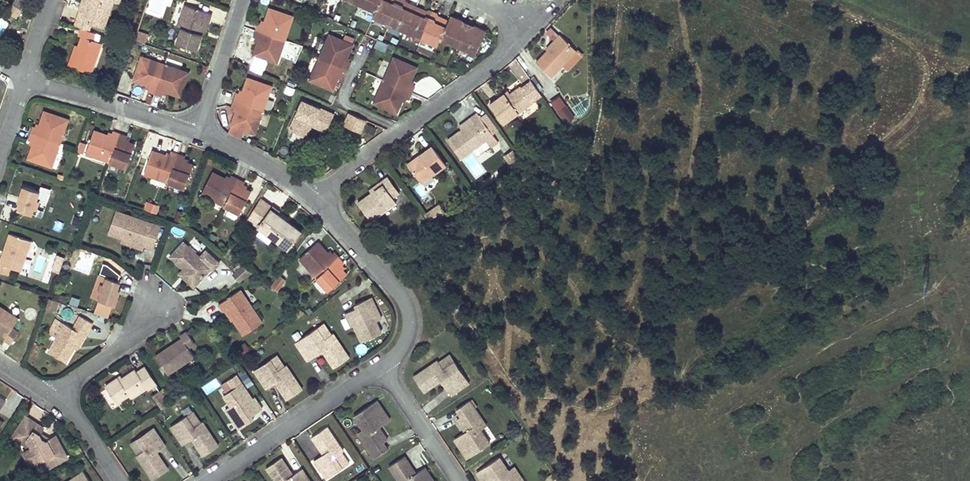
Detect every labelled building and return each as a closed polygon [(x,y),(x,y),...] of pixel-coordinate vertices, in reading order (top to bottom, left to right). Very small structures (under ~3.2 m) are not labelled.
[(76,17),(92,23),(104,27),(112,1),(109,0),(87,0),(83,11),(78,9),(76,17)] [(78,9),(83,11),(87,0),(82,0),(78,9)] [(360,2),(376,9),(375,12),(374,14),(391,22),(406,28),(423,35),(439,43),(439,42),(441,37),(460,45),(477,53),(488,29),(476,24),(474,30),(467,27),(461,24),(463,18),(452,13),(449,19),(437,14),(435,19),(430,17),(426,15),(428,10),(416,5),(406,1),(404,5),(399,3),(394,1),(395,0),(356,0),(360,2)] [(21,8),(13,3),(9,11),(16,15),(21,8)] [(184,20),(181,27),(176,41),(197,48),(202,33),(198,31),(199,27),(202,28),(204,20),(209,22),(211,13),(185,5),(180,19),(184,20)] [(258,37),(257,41),(252,54),(253,54),(259,56),(277,62),(279,55),(285,39),(291,22),(294,14),(269,6),(264,19),(263,23),(260,22),(257,21),(252,35),(255,36),(258,37)] [(9,22),(0,17),(0,36),(9,22)] [(76,17),(73,25),(82,28),(89,30),(92,23),(76,17)] [(463,18),(461,24),(467,27),(470,21),(463,18)] [(198,31),(202,33),(205,33),(209,22),(204,20),(202,28),(199,27),(198,31)] [(470,21),(467,27),(474,30),(476,24),(470,21)] [(79,45),(72,65),(92,72),(102,42),(94,39),(96,32),(89,30),(82,28),(79,35),(82,36),(79,45)] [(136,38),(146,42),(149,33),(139,30),(136,38)] [(554,40),(547,49),(536,63),(551,75),(574,45),(556,32),(552,38),(554,40)] [(328,41),(314,73),(311,80),(334,89),(338,78),(340,75),(344,76),(346,77),(352,63),(350,62),(346,61),(348,57),(353,44),(331,34),(328,41)] [(552,38),(545,47),(547,49),(554,40),(552,38)] [(377,39),(375,46),(386,49),(388,42),(377,39)] [(69,65),(72,65),(79,45),(76,44),(69,65)] [(259,56),(253,54),(251,60),(264,65),(267,59),(259,56)] [(147,89),(147,90),(162,95),(162,94),(164,90),(167,91),(181,96),(188,72),(181,69),(147,57),(140,55),(132,80),(144,83),(148,85),(147,89)] [(399,113),(403,101),(405,97),(409,98),(411,98),(417,84),(415,83),(412,82),(414,77),(419,65),(395,55),(375,103),(399,113)] [(238,108),(237,111),(233,124),(257,132),(259,125),(265,109),(270,92),(273,84),(249,76),(244,90),(243,93),(239,92),(238,91),(232,106),(234,107),(238,108)] [(491,104),(504,122),(517,113),(533,101),(522,86),(512,93),(508,96),(506,93),(491,104)] [(290,129),(304,135),(309,123),(313,124),(323,129),(326,120),(332,122),(336,113),(303,99),(290,129)] [(560,112),(569,124),(575,119),(574,118),(578,115),(574,111),(571,114),(565,107),(560,112)] [(486,111),(480,116),(493,133),(499,128),(486,111)] [(34,143),(33,147),(28,159),(53,167),(55,160),(61,143),(67,126),(69,119),(45,112),(40,125),(39,128),(34,126),(33,126),(29,141),(30,141),(34,143)] [(367,119),(350,112),(344,125),(361,132),(367,119)] [(491,146),(498,140),(493,133),(480,116),(477,112),(470,117),(472,120),(461,128),(448,138),(461,157),(486,139),(491,146)] [(470,117),(459,125),(461,128),(472,120),(470,117)] [(326,120),(323,129),(328,131),(332,122),(326,120)] [(309,123),(304,135),(308,136),(313,124),(309,123)] [(87,153),(94,155),(111,161),(129,167),(136,145),(130,143),(126,141),(127,138),(128,136),(113,131),(112,133),(111,136),(108,135),(94,131),(87,153)] [(87,144),(82,142),(79,151),(85,152),(87,144)] [(412,167),(424,183),(437,172),(446,165),(432,147),(421,155),(423,159),(412,167)] [(505,153),(509,164),(519,160),(515,150),(505,153)] [(147,174),(154,177),(171,183),(188,189),(196,166),(191,164),(190,164),(187,163),(188,159),(189,158),(175,153),(173,158),(169,156),(155,151),(147,174)] [(409,164),(412,167),(423,159),(421,155),(409,164)] [(203,194),(210,197),(226,205),(242,213),(253,191),(247,188),(244,186),(246,183),(246,181),(232,175),(232,176),(230,179),(226,177),(214,171),(203,194)] [(384,185),(373,192),(359,203),(371,220),(397,202),(394,197),(401,192),(389,176),(381,182),(384,185)] [(371,190),(373,192),(384,185),(381,182),(371,190)] [(22,203),(19,210),(32,215),(35,208),(38,209),(41,200),(38,198),(40,191),(24,186),(19,202),(22,203)] [(144,210),(158,213),(160,205),(147,201),(144,210)] [(433,210),(441,220),(449,214),(440,204),(433,210)] [(274,206),(260,226),(263,228),(276,237),(291,248),(303,230),(291,222),(290,225),(287,222),(288,220),(279,213),(281,211),(274,206)] [(426,215),(434,225),(441,220),(433,210),(426,215)] [(281,211),(279,213),(288,220),(291,222),(293,220),(281,211)] [(110,234),(125,240),(127,236),(145,242),(144,247),(154,250),(162,228),(118,212),(110,234)] [(9,274),(11,267),(21,270),(24,264),(20,261),(22,256),(26,257),(32,240),(10,233),(4,250),(8,251),(6,256),(2,254),(0,262),(0,271),(9,274)] [(145,242),(127,236),(125,240),(124,243),(143,249),(144,247),(145,242)] [(188,272),(186,274),(197,284),(212,267),(214,268),(219,262),(205,249),(200,256),(183,241),(170,256),(185,269),(188,272)] [(303,257),(308,263),(319,277),(332,291),(351,275),(346,270),(343,267),(346,265),(347,264),(337,253),(337,254),(334,256),(331,253),(321,241),(303,257)] [(244,263),(233,273),(239,279),(244,276),(252,269),(244,263)] [(185,269),(181,274),(195,286),(197,284),(186,274),(188,272),(185,269)] [(280,290),(289,278),(282,273),(273,285),(280,290)] [(101,292),(98,298),(115,304),(120,289),(117,287),(119,280),(106,276),(104,283),(101,282),(98,291),(101,292)] [(241,288),(218,303),(223,310),(226,307),(243,333),(262,320),(241,288)] [(51,298),(47,296),(44,304),(57,309),(60,301),(51,298)] [(369,301),(374,313),(380,310),(375,299),(369,301)] [(380,310),(374,313),(369,301),(358,306),(360,310),(348,315),(354,328),(357,327),(365,343),(384,334),(379,323),(385,321),(380,310)] [(1,330),(0,332),(0,333),(6,337),(4,340),(11,344),(19,332),(13,327),(19,318),(13,315),(8,316),(5,314),(7,311),(0,306),(0,329),(1,330)] [(48,351),(65,361),(74,347),(82,333),(86,335),(93,323),(81,316),(74,327),(65,322),(56,337),(48,351)] [(56,337),(65,322),(58,318),(49,333),(56,337)] [(349,356),(332,332),(330,333),(322,321),(295,340),(308,359),(320,350),(322,348),(324,352),(323,353),(332,367),(349,356)] [(168,374),(183,364),(181,361),(184,358),(189,360),(194,356),(188,347),(194,343),(185,330),(179,334),(181,337),(174,341),(176,345),(172,348),(169,344),(155,354),(168,374)] [(198,341),(208,335),(205,330),(195,335),(198,341)] [(77,349),(86,335),(82,333),(74,347),(77,349)] [(363,342),(356,348),(361,355),(369,350),(363,342)] [(269,357),(277,369),(283,365),(275,353),(269,357)] [(449,353),(438,360),(443,366),(453,359),(449,353)] [(283,365),(277,369),(269,357),(253,368),(266,387),(277,379),(279,383),(278,384),(287,397),(302,388),(285,363),(283,365)] [(443,366),(438,360),(436,357),(412,374),(422,389),(439,378),(450,392),(468,380),(453,359),(443,366)] [(106,385),(116,400),(127,393),(129,395),(145,384),(147,387),(156,381),(144,364),(136,370),(135,367),(122,376),(119,378),(117,375),(105,384),(106,385)] [(250,378),(246,371),(241,375),(245,381),(250,378)] [(229,401),(229,400),(231,403),(225,407),(231,416),(236,412),(244,423),(253,417),(251,413),(262,407),(254,395),(252,396),(241,380),(241,381),(236,372),(228,377),(234,386),(223,393),(229,401)] [(217,379),(202,385),(205,394),(221,388),(217,379)] [(159,399),(165,395),(161,388),(154,393),(159,399)] [(162,407),(164,406),(159,399),(154,393),(152,394),(162,407)] [(164,406),(170,402),(165,395),(159,399),(164,406)] [(488,439),(479,426),(471,416),(477,411),(468,397),(454,407),(459,413),(454,417),(464,430),(460,432),(459,431),(452,436),(465,455),(488,439)] [(369,439),(364,442),(374,457),(388,448),(383,441),(387,438),(378,424),(382,421),(383,423),(389,418),(376,399),(353,415),(362,427),(369,439)] [(185,414),(193,426),(201,420),(193,408),(185,414)] [(471,416),(479,426),(485,422),(477,411),(471,416)] [(236,412),(231,416),(238,427),(244,423),(236,412)] [(201,420),(193,426),(185,414),(170,424),(183,442),(194,434),(196,438),(194,440),(203,454),(220,443),(203,419),(201,420)] [(14,437),(18,440),(24,437),(28,438),(31,445),(25,448),(30,456),(37,462),(42,459),(47,467),(68,455),(57,435),(51,439),(47,442),(39,436),(43,429),(28,418),(14,437)] [(328,476),(343,466),(335,454),(342,450),(343,449),(327,425),(313,435),(322,447),(323,446),(327,450),(316,458),(328,476)] [(149,446),(139,452),(137,454),(153,478),(170,467),(162,454),(160,455),(156,450),(166,443),(154,426),(141,434),(149,446)] [(356,431),(364,442),(369,439),(362,427),(356,431)] [(41,433),(39,436),(47,442),(51,439),(41,433)] [(132,440),(139,452),(149,446),(141,434),(132,440)] [(29,457),(30,456),(25,448),(31,445),(28,438),(24,437),(18,440),(29,457)] [(335,454),(343,466),(349,462),(342,450),(335,454)] [(422,465),(413,471),(410,467),(412,465),(404,453),(388,464),(400,480),(434,480),(422,465)] [(514,478),(507,467),(498,453),(475,469),(483,480),(496,480),(498,479),(499,480),(524,480),(519,474),(514,478)] [(302,467),(291,474),(288,470),(291,468),(283,455),(267,466),(278,480),(311,480),(302,467)] [(507,467),(514,478),(519,474),(512,463),(507,467)] [(82,470),(65,480),(90,480),(82,470)]
